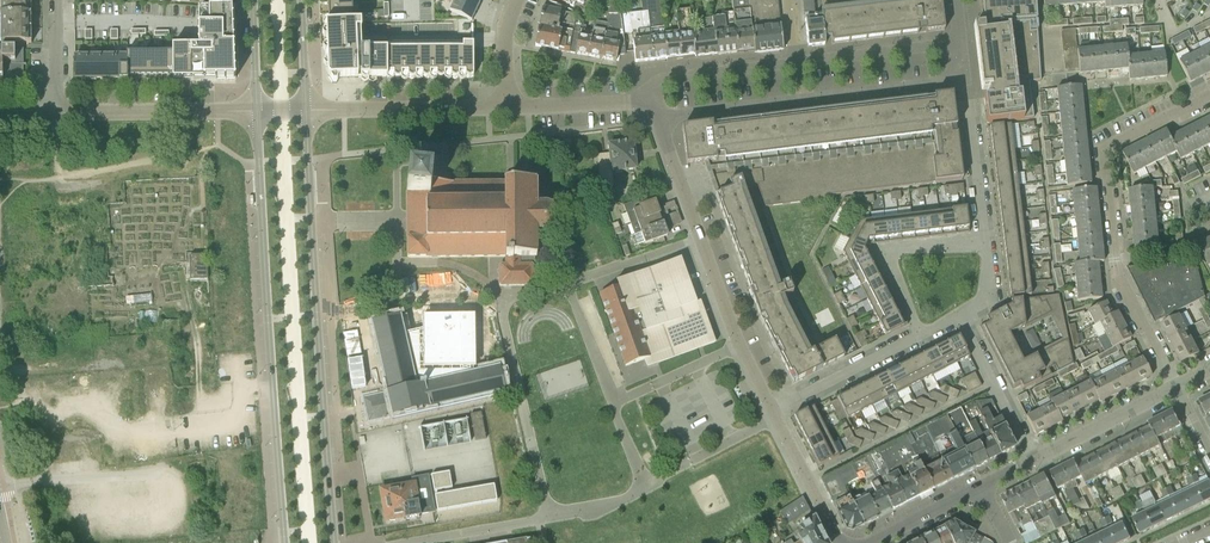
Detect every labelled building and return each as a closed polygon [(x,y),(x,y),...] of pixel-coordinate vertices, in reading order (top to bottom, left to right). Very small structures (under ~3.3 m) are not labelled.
[(31,14),(31,0),(1,0),(1,14),(1,29),(1,43),(2,43),(2,50),(0,50),(0,80),(3,80),(3,77),(24,77),(24,43),(32,44),(32,43),(32,28),(31,14)] [(205,9),(230,8),(230,3),(231,3),(231,0),(204,0),(205,9)] [(328,1),(329,12),(353,11),(352,0),(342,0),(328,1)] [(477,10),(456,0),(455,0),(450,10),(472,21),(477,10)] [(477,10),(482,0),(456,0),(477,10)] [(574,26),(575,20),(576,15),(561,12),(560,12),(561,8),(547,0),(543,8),(539,27),(557,30),(558,28),(559,23),(574,26)] [(606,26),(623,29),(621,15),(619,3),(619,0),(611,0),(607,23),(606,26)] [(653,60),(650,38),(646,0),(641,0),(640,0),(641,13),(621,15),(623,29),(625,44),(633,43),(635,62),(653,60)] [(664,33),(664,27),(662,28),(659,0),(646,0),(650,38),(653,60),(667,58),(664,33)] [(754,51),(749,0),(732,0),(733,12),(732,13),(737,53),(754,51)] [(781,26),(778,0),(749,0),(754,51),(759,50),(759,53),(784,50),(781,26)] [(943,18),(941,0),(820,0),(820,1),(822,17),(825,41),(825,38),(831,37),(832,44),(833,44),(833,43),(849,41),(849,42),(850,42),(850,41),(866,39),(866,40),(867,40),(867,39),(883,37),(883,38),(884,37),(900,35),(900,36),(901,35),(917,33),(919,33),(918,27),(925,26),(926,32),(945,30),(943,18)] [(1040,75),(1035,0),(982,0),(984,25),(973,27),(981,91),(988,90),(989,98),(984,98),(987,124),(1034,118),(1029,83),(1041,81),(1040,75)] [(1105,3),(1105,9),(1118,8),(1117,0),(1106,0),(1106,3),(1105,3)] [(1118,8),(1130,7),(1129,0),(1117,0),(1118,8)] [(806,19),(822,17),(820,1),(804,3),(806,19)] [(199,45),(174,46),(174,53),(174,80),(233,80),(230,8),(205,9),(198,9),(199,45)] [(667,58),(695,55),(693,33),(690,9),(676,11),(679,32),(664,33),(667,58)] [(353,11),(329,12),(329,23),(353,22),(353,11)] [(717,55),(737,53),(732,13),(722,14),(723,14),(714,17),(714,18),(713,18),(717,55)] [(825,45),(825,41),(822,17),(806,19),(806,20),(808,47),(825,45)] [(695,57),(707,56),(717,55),(713,18),(712,18),(705,19),(707,31),(704,31),(693,33),(695,55),(695,57)] [(569,52),(588,55),(592,32),(582,30),(584,21),(575,20),(574,26),(569,52)] [(1204,30),(1209,27),(1209,20),(1202,24),(1204,30)] [(588,55),(601,58),(606,26),(607,23),(594,21),(592,32),(588,55)] [(329,23),(326,23),(328,74),(328,75),(329,76),(328,77),(332,82),(332,81),(334,83),(337,83),(339,78),(351,78),(361,77),(361,81),(365,83),(369,80),(373,83),(377,80),(377,77),(394,77),(398,79),(402,77),(408,77),(412,79),(416,77),(423,77),(426,79),(430,77),(437,77),(441,79),(444,77),(451,77),(455,79),(459,77),(466,77),(469,79),(473,77),(474,77),(474,49),(381,50),(370,50),(357,51),(357,48),(356,22),(353,22),(329,23)] [(558,50),(569,52),(574,26),(559,23),(558,28),(558,32),(562,33),(558,50)] [(1196,34),(1204,30),(1202,24),(1193,29),(1196,34)] [(625,44),(623,29),(606,26),(601,58),(616,60),(618,54),(626,53),(625,44)] [(536,46),(558,50),(562,33),(558,32),(558,28),(557,30),(539,27),(536,46)] [(1061,37),(1076,36),(1075,29),(1061,30),(1061,37)] [(1183,41),(1191,36),(1188,31),(1180,35),(1183,41)] [(1174,45),(1183,41),(1180,35),(1172,40),(1174,45)] [(1076,36),(1061,37),(1062,45),(1076,43),(1076,36)] [(1076,43),(1062,45),(1063,52),(1077,50),(1076,43)] [(1118,70),(1128,69),(1127,62),(1129,62),(1128,56),(1127,45),(1115,46),(1118,70)] [(1201,50),(1209,68),(1209,45),(1201,50)] [(1106,71),(1118,70),(1115,46),(1103,47),(1106,71)] [(1092,73),(1106,71),(1103,47),(1090,48),(1092,73)] [(1080,74),(1092,73),(1090,48),(1077,50),(1078,58),(1079,65),(1079,72),(1080,74)] [(1077,50),(1063,52),(1064,59),(1078,58),(1077,50)] [(1209,73),(1209,68),(1201,50),(1190,56),(1201,77),(1209,73)] [(1151,54),(1154,78),(1167,76),(1164,52),(1151,54)] [(174,53),(162,54),(162,80),(174,80),(174,53)] [(89,54),(75,54),(75,81),(89,81),(89,54)] [(101,54),(89,54),(89,81),(102,81),(101,54)] [(114,54),(101,54),(102,81),(115,81),(114,54)] [(127,54),(114,54),(115,81),(127,81),(127,54)] [(139,54),(127,54),(127,81),(139,80),(139,54)] [(150,54),(139,54),(139,80),(150,80),(150,54)] [(162,54),(150,54),(150,80),(162,80),(162,54)] [(1142,79),(1154,78),(1151,54),(1139,55),(1142,79)] [(1129,80),(1142,79),(1139,55),(1128,56),(1129,62),(1127,62),(1128,69),(1129,80)] [(1190,83),(1201,77),(1190,56),(1179,62),(1190,83)] [(1078,58),(1064,59),(1064,66),(1079,65),(1078,58)] [(1079,65),(1064,66),(1065,73),(1079,72),(1079,65)] [(1058,101),(1082,99),(1081,86),(1056,88),(1058,101)] [(716,197),(740,188),(746,186),(757,184),(765,207),(831,199),(831,195),(963,179),(952,95),(934,97),(935,104),(927,104),(926,98),(925,98),(925,99),(909,101),(909,100),(908,100),(908,101),(892,103),(892,102),(891,102),(891,103),(875,105),(875,104),(874,104),(874,105),(858,107),(858,106),(857,106),(857,107),(841,109),(841,108),(840,108),(840,109),(824,111),(824,110),(822,110),(823,111),(807,113),(807,112),(805,113),(806,113),(790,115),(790,114),(788,115),(773,117),(771,117),(771,118),(756,119),(754,119),(754,120),(739,122),(739,121),(737,121),(737,122),(722,124),(722,123),(720,123),(721,130),(713,131),(712,124),(682,128),(687,165),(703,163),(716,197)] [(1059,113),(1083,110),(1082,99),(1058,101),(1059,113)] [(1060,125),(1084,123),(1083,110),(1059,113),(1060,125)] [(1209,146),(1209,133),(1204,121),(1193,127),(1204,149),(1209,146)] [(1062,137),(1086,135),(1084,123),(1060,125),(1062,137)] [(991,140),(1012,137),(1011,124),(988,127),(988,128),(989,134),(990,134),(991,140)] [(1194,154),(1204,149),(1193,127),(1182,132),(1194,154)] [(1183,159),(1172,138),(1168,130),(1156,136),(1167,157),(1178,152),(1182,160),(1183,159)] [(1183,159),(1194,154),(1182,132),(1172,138),(1183,159)] [(1063,149),(1087,147),(1086,135),(1062,137),(1063,149)] [(1157,163),(1167,157),(1156,136),(1146,141),(1157,163)] [(991,152),(1014,149),(1012,137),(991,140),(992,145),(990,145),(991,151),(991,152)] [(1146,168),(1157,163),(1146,141),(1135,147),(1146,168)] [(597,155),(598,160),(603,204),(616,202),(612,172),(636,169),(634,156),(633,142),(609,145),(610,153),(597,155)] [(1064,161),(1088,159),(1087,147),(1063,149),(1064,161)] [(1135,174),(1146,168),(1135,147),(1124,153),(1127,160),(1135,174)] [(994,164),(1015,161),(1014,149),(991,152),(992,158),(993,158),(994,164)] [(1065,174),(1089,171),(1088,159),(1064,161),(1065,174)] [(994,176),(1017,173),(1015,161),(994,164),(995,169),(993,170),(994,176)] [(408,231),(408,255),(408,258),(438,258),(488,257),(505,257),(505,266),(501,266),(500,266),(499,267),(500,286),(533,285),(533,268),(535,268),(535,257),(536,257),(536,245),(536,236),(542,236),(542,233),(549,233),(551,232),(552,231),(556,227),(558,222),(558,216),(556,211),(552,207),(547,205),(537,205),(537,182),(536,182),(517,182),(517,174),(515,174),(507,174),(506,174),(506,182),(454,183),(446,182),(438,181),(432,180),(433,171),(409,169),(407,192),(407,211),(408,231)] [(1067,186),(1091,184),(1089,171),(1065,174),(1067,186)] [(1193,181),(1201,176),(1199,171),(1190,175),(1193,181)] [(997,188),(1018,185),(1017,173),(994,176),(994,177),(995,183),(996,182),(997,188)] [(1175,186),(1180,183),(1176,175),(1171,177),(1175,186)] [(1185,185),(1193,181),(1190,175),(1182,179),(1185,185)] [(957,192),(964,191),(963,184),(949,186),(949,193),(950,196),(958,195),(957,192)] [(997,200),(1020,197),(1018,185),(997,188),(998,194),(996,194),(997,200)] [(1132,202),(1156,200),(1155,187),(1153,187),(1144,188),(1131,190),(1132,202)] [(722,214),(746,205),(740,188),(716,197),(722,214)] [(1073,203),(1097,201),(1096,188),(1072,190),(1073,203)] [(1000,212),(1021,210),(1020,197),(997,200),(997,201),(998,207),(999,207),(1000,212)] [(631,224),(659,214),(655,202),(645,205),(645,206),(640,208),(637,200),(624,205),(631,224)] [(1133,214),(1157,212),(1156,200),(1132,202),(1133,214)] [(1074,215),(1099,213),(1097,201),(1073,203),(1074,215)] [(728,230),(752,222),(746,205),(722,214),(728,230)] [(955,234),(969,233),(966,208),(951,210),(955,234)] [(942,236),(955,234),(951,210),(939,211),(942,236)] [(1000,224),(1023,222),(1021,210),(1000,212),(1001,218),(999,218),(1000,224),(999,224),(1000,224)] [(928,238),(942,236),(939,211),(925,213),(928,238)] [(1134,226),(1158,224),(1157,212),(1133,214),(1134,226)] [(915,239),(928,238),(925,213),(912,215),(915,239)] [(1076,227),(1100,225),(1099,213),(1074,215),(1076,227)] [(641,232),(663,225),(659,214),(631,224),(635,234),(641,232)] [(901,241),(915,239),(912,215),(898,216),(901,241)] [(888,243),(901,241),(898,216),(885,218),(888,243)] [(878,244),(888,243),(885,218),(871,220),(874,242),(878,242),(878,244)] [(868,243),(874,242),(871,220),(859,221),(852,234),(868,243)] [(734,247),(758,239),(752,222),(728,230),(734,247)] [(1003,236),(1024,234),(1023,222),(1000,224),(1000,225),(1001,231),(1002,231),(1003,236)] [(1136,239),(1159,236),(1158,224),(1134,226),(1136,239)] [(663,225),(641,232),(645,244),(658,239),(658,240),(667,236),(663,225)] [(1077,239),(1101,237),(1100,225),(1076,227),(1077,239)] [(1003,249),(1026,246),(1024,234),(1003,236),(1004,242),(1002,242),(1003,248),(1002,248),(1003,249)] [(1137,251),(1161,249),(1159,236),(1136,239),(1137,251)] [(1078,251),(1102,249),(1101,237),(1077,239),(1078,251)] [(740,264),(764,256),(758,239),(734,247),(740,264)] [(848,263),(869,253),(866,247),(850,239),(843,252),(848,263)] [(1209,267),(1209,240),(1199,246),(1209,267)] [(1006,260),(1027,258),(1026,246),(1003,249),(1004,258),(1006,258),(1006,260)] [(1089,263),(1098,262),(1103,262),(1102,249),(1078,251),(1079,263),(1089,262),(1089,263)] [(855,275),(877,264),(872,255),(870,255),(869,253),(848,263),(855,275)] [(746,281),(770,272),(764,256),(740,264),(746,281)] [(204,257),(192,257),(192,280),(205,279),(204,257)] [(1005,273),(1029,270),(1027,258),(1006,260),(1007,266),(1005,266),(1006,272),(1005,272),(1005,273)] [(647,367),(715,343),(703,310),(699,311),(680,259),(628,278),(630,283),(600,293),(626,366),(645,359),(647,367)] [(1075,276),(1099,274),(1098,262),(1089,263),(1089,262),(1079,263),(1073,263),(1075,276)] [(1155,323),(1160,321),(1206,297),(1197,262),(1127,267),(1155,323)] [(861,287),(883,276),(877,264),(855,275),(861,287)] [(1056,279),(1062,278),(1060,268),(1054,270),(1056,279)] [(1009,284),(1030,281),(1029,270),(1005,273),(1006,273),(1007,279),(1009,279),(1009,284)] [(753,300),(777,291),(770,272),(746,281),(753,300)] [(1076,288),(1100,286),(1099,274),(1075,276),(1076,288)] [(867,299),(889,288),(883,276),(861,287),(867,299)] [(1058,288),(1064,287),(1062,278),(1056,279),(1058,288)] [(1030,281),(1009,284),(1010,289),(1008,289),(1009,296),(1008,296),(1008,297),(1032,295),(1030,281)] [(1076,288),(1077,301),(1101,299),(1100,286),(1076,288)] [(873,311),(895,300),(889,288),(867,299),(873,311)] [(759,317),(777,308),(782,305),(777,291),(753,300),(759,317)] [(837,299),(843,296),(841,291),(834,295),(837,299)] [(1068,339),(1063,341),(1023,362),(1009,334),(1052,312),(1046,300),(1041,302),(1039,297),(1009,301),(1010,307),(986,318),(988,322),(980,327),(989,344),(991,343),(997,355),(996,356),(997,360),(999,359),(1005,371),(1003,372),(1013,390),(1021,386),(1022,389),(1052,374),(1049,368),(1055,365),(1058,371),(1073,364),(1068,354),(1071,352),(1068,339)] [(879,323),(901,311),(895,300),(873,311),(879,323)] [(1067,312),(1073,311),(1071,302),(1065,303),(1067,312)] [(1105,318),(1112,314),(1106,302),(1087,312),(1094,325),(1106,319),(1105,318)] [(767,333),(790,321),(782,305),(759,317),(767,333)] [(1204,320),(1209,317),(1204,308),(1199,310),(1204,320)] [(160,309),(148,309),(148,320),(159,320),(160,309)] [(886,336),(908,325),(901,311),(879,323),(886,336)] [(1105,335),(1124,325),(1117,312),(1112,314),(1105,318),(1106,319),(1094,325),(1092,326),(1099,339),(1105,335)] [(1168,338),(1187,328),(1180,315),(1162,325),(1168,338)] [(407,316),(373,323),(389,393),(379,395),(385,418),(393,416),(393,417),(427,409),(431,409),(505,393),(506,392),(501,366),(426,383),(422,383),(410,335),(411,334),(407,316)] [(775,349),(798,337),(790,321),(767,333),(775,349)] [(1071,336),(1077,334),(1075,324),(1069,325),(1071,336)] [(1105,335),(1112,348),(1116,346),(1131,338),(1124,325),(1105,335)] [(1175,351),(1193,341),(1187,328),(1168,338),(1175,351)] [(868,345),(865,339),(868,337),(864,330),(855,335),(858,342),(861,348),(867,345),(868,345)] [(946,341),(958,363),(970,356),(959,334),(946,341)] [(1073,346),(1079,345),(1077,334),(1071,336),(1073,346)] [(783,365),(806,353),(798,337),(775,349),(783,365)] [(844,357),(835,340),(822,347),(831,364),(844,357)] [(945,369),(958,363),(946,341),(934,347),(945,369)] [(1127,351),(1136,346),(1134,341),(1124,346),(1127,351)] [(1200,354),(1193,341),(1175,351),(1182,364),(1200,354)] [(1116,346),(1112,348),(1106,351),(1109,357),(1119,352),(1116,346)] [(819,370),(831,364),(822,347),(812,351),(813,352),(811,353),(819,370)] [(933,375),(945,369),(934,347),(922,353),(933,375)] [(1079,361),(1085,358),(1080,348),(1074,351),(1079,361)] [(1106,351),(1093,358),(1096,363),(1109,357),(1106,351)] [(793,383),(819,370),(811,353),(807,355),(806,353),(783,365),(793,383)] [(921,381),(933,375),(922,353),(910,360),(921,381)] [(1096,363),(1093,358),(1081,364),(1084,370),(1096,363)] [(1152,376),(1150,373),(1143,358),(1130,365),(1139,383),(1152,376)] [(909,388),(921,381),(910,360),(898,366),(909,388)] [(1069,373),(1079,369),(1076,363),(1067,368),(1069,373)] [(1126,389),(1139,383),(1130,365),(1117,371),(1126,389)] [(897,394),(909,388),(898,366),(885,372),(897,394)] [(1060,378),(1069,373),(1067,368),(1057,373),(1060,378)] [(1113,396),(1126,389),(1117,371),(1103,378),(1113,396)] [(885,400),(897,394),(885,372),(873,378),(885,400)] [(965,386),(978,379),(975,372),(961,379),(965,386)] [(872,406),(885,400),(873,378),(861,384),(872,406)] [(1101,402),(1113,396),(1103,378),(1091,384),(1101,402)] [(978,379),(965,386),(968,393),(982,386),(978,379)] [(1045,390),(1055,385),(1052,379),(1043,384),(1045,390)] [(1100,403),(1101,402),(1091,384),(1090,380),(1076,387),(1086,406),(1098,400),(1100,403)] [(860,412),(872,406),(861,384),(849,390),(860,412)] [(1036,394),(1045,390),(1043,384),(1033,389),(1036,394)] [(957,399),(960,392),(945,385),(940,388),(942,392),(957,399)] [(1073,413),(1086,406),(1076,387),(1063,394),(1073,413)] [(848,419),(860,412),(849,390),(836,397),(837,399),(842,408),(847,417),(848,419)] [(930,399),(934,400),(937,393),(933,392),(928,394),(930,399)] [(1019,403),(1029,398),(1026,392),(1016,397),(1019,403)] [(1061,419),(1073,413),(1063,394),(1050,401),(1052,404),(1062,422),(1061,419)] [(1197,403),(1204,417),(1206,416),(1207,419),(1206,422),(1209,429),(1209,396),(1197,403)] [(918,405),(922,406),(925,399),(921,398),(915,401),(918,405)] [(835,411),(842,408),(837,399),(831,402),(835,411)] [(1001,456),(1011,451),(1013,443),(1001,418),(993,423),(987,411),(995,407),(992,400),(991,400),(973,402),(1001,456)] [(987,463),(1001,456),(973,402),(959,409),(987,463)] [(905,411),(909,413),(912,406),(909,404),(903,407),(905,411)] [(1049,428),(1062,422),(1052,404),(1040,410),(1049,428)] [(798,430),(820,419),(814,406),(807,410),(792,418),(798,430)] [(847,417),(842,408),(835,411),(840,420),(847,417)] [(973,470),(987,463),(959,409),(946,416),(973,470)] [(893,417),(897,419),(900,412),(897,410),(891,413),(893,417)] [(1036,435),(1049,428),(1040,410),(1026,417),(1036,435)] [(1174,430),(1181,426),(1173,410),(1161,417),(1172,439),(1177,436),(1174,430)] [(471,414),(471,416),(475,441),(482,440),(486,439),(481,412),(471,414)] [(952,481),(973,470),(946,416),(924,426),(952,481)] [(1167,441),(1172,439),(1161,417),(1149,423),(1150,426),(1158,439),(1164,435),(1167,441)] [(888,418),(885,425),(896,430),(899,423),(888,418)] [(820,419),(798,430),(805,442),(826,431),(820,419)] [(869,430),(873,431),(876,424),(872,423),(867,425),(869,430)] [(933,491),(952,481),(924,426),(905,436),(933,491)] [(1140,431),(1151,452),(1162,446),(1158,439),(1150,426),(1140,431)] [(842,431),(845,436),(851,432),(849,428),(842,431)] [(856,435),(861,437),(864,430),(860,429),(854,432),(856,435)] [(826,431),(805,442),(811,455),(833,443),(826,431)] [(1140,457),(1151,452),(1140,431),(1130,437),(1140,457)] [(845,436),(849,444),(856,447),(859,448),(862,441),(854,438),(851,432),(845,436)] [(919,497),(933,491),(905,436),(892,443),(919,497)] [(1129,463),(1140,457),(1130,437),(1119,442),(1129,463)] [(1119,468),(1129,463),(1119,442),(1108,448),(1119,468)] [(833,443),(811,455),(817,467),(825,463),(839,456),(839,455),(833,443)] [(906,504),(919,497),(892,443),(878,450),(906,504)] [(1108,474),(1119,468),(1108,448),(1097,453),(1108,474)] [(892,511),(906,504),(878,450),(865,457),(892,511)] [(1097,479),(1108,474),(1097,453),(1087,459),(1097,479)] [(1181,455),(1186,464),(1190,462),(1187,456),(1185,453),(1181,455)] [(1186,464),(1181,455),(1176,458),(1181,467),(1186,464)] [(880,517),(892,511),(865,457),(852,463),(860,478),(868,495),(880,517)] [(1086,485),(1097,479),(1087,459),(1076,464),(1082,477),(1086,485)] [(1076,481),(1082,477),(1076,464),(1075,461),(1062,467),(1074,489),(1079,486),(1076,481)] [(860,478),(852,463),(836,472),(845,488),(846,485),(860,478)] [(1163,476),(1167,473),(1163,464),(1158,467),(1163,476)] [(1065,486),(1068,491),(1065,493),(1070,503),(1071,502),(1074,507),(1076,506),(1073,500),(1078,498),(1074,489),(1062,467),(1050,473),(1058,489),(1065,486)] [(1158,478),(1163,476),(1158,467),(1153,469),(1158,478)] [(450,472),(431,475),(433,488),(434,491),(452,488),(450,472)] [(854,530),(863,526),(851,501),(846,491),(845,488),(836,472),(821,479),(846,528),(854,530)] [(1195,483),(1200,481),(1197,474),(1191,477),(1195,483)] [(413,485),(399,487),(402,502),(405,517),(405,520),(406,520),(419,518),(421,517),(421,515),(435,513),(435,512),(431,489),(428,475),(427,475),(414,477),(411,478),(413,485)] [(1141,487),(1146,484),(1141,475),(1137,477),(1141,487)] [(1032,483),(1043,505),(1050,502),(1057,498),(1046,476),(1032,483)] [(1141,487),(1137,477),(1132,480),(1137,489),(1141,487)] [(1190,486),(1195,483),(1191,477),(1186,479),(1190,486)] [(1204,503),(1209,500),(1209,482),(1197,488),(1204,503)] [(1041,538),(1056,531),(1043,505),(1032,483),(1017,490),(1034,525),(1041,538)] [(494,485),(435,495),(438,511),(477,505),(497,501),(494,485)] [(1115,488),(1120,497),(1125,495),(1120,486),(1115,488)] [(1169,496),(1174,494),(1171,486),(1166,489),(1169,496)] [(384,505),(402,502),(399,487),(381,490),(384,505)] [(1115,500),(1120,497),(1115,488),(1111,491),(1115,500)] [(1191,509),(1204,503),(1197,488),(1184,494),(1191,509)] [(1164,499),(1169,496),(1166,489),(1161,491),(1164,499)] [(1032,526),(1034,525),(1017,490),(1004,497),(1002,500),(1016,525),(1017,525),(1017,524),(1022,522),(1024,527),(1030,524),(1032,526)] [(1178,516),(1191,509),(1184,494),(1171,500),(1178,516)] [(880,517),(868,495),(867,495),(860,499),(859,497),(851,501),(863,526),(880,517)] [(1152,528),(1165,522),(1158,507),(1153,496),(1141,502),(1144,508),(1143,509),(1145,513),(1152,528)] [(800,542),(826,542),(823,537),(814,519),(802,497),(779,511),(794,534),(800,542)] [(1099,509),(1104,506),(1099,497),(1094,499),(1099,509)] [(1078,509),(1084,509),(1080,500),(1078,498),(1073,500),(1076,506),(1078,509)] [(1080,500),(1084,509),(1090,509),(1084,498),(1080,500)] [(1165,522),(1178,516),(1171,500),(1158,507),(1165,522)] [(1143,509),(1144,508),(1141,502),(1140,501),(1135,504),(1139,511),(1143,509)] [(387,520),(405,517),(402,502),(384,505),(387,520)] [(1049,516),(1056,531),(1071,523),(1066,515),(1059,518),(1050,502),(1043,505),(1049,516)] [(1139,534),(1152,528),(1145,513),(1132,519),(1139,534)] [(1108,526),(1113,523),(1110,516),(1105,518),(1108,526)] [(1103,528),(1108,526),(1105,518),(1100,521),(1103,528)] [(984,539),(974,533),(954,522),(945,527),(953,542),(981,542),(984,539)] [(1130,539),(1123,523),(1110,530),(1117,542),(1121,542),(1130,539)] [(945,527),(933,533),(938,542),(953,542),(945,527)] [(1083,538),(1087,535),(1084,528),(1079,531),(1083,538)] [(1110,530),(1097,536),(1101,542),(1117,542),(1110,530)] [(1077,540),(1083,538),(1079,531),(1074,533),(1077,540)] [(933,533),(920,539),(922,542),(938,542),(933,533)] [(794,534),(782,542),(783,542),(800,542),(794,534)]
